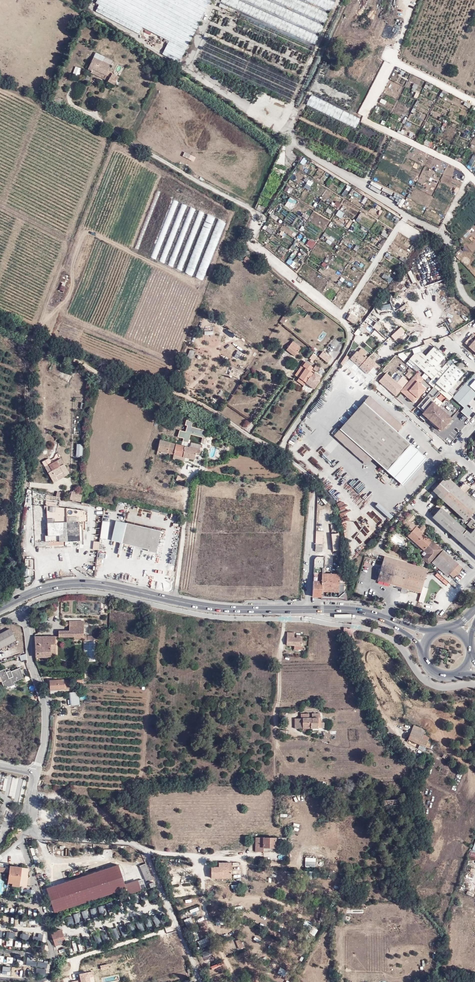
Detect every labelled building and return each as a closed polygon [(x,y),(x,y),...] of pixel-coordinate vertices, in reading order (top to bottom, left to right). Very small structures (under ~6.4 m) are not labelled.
[(239,0),(221,0),(221,1),(316,44),(319,36),(239,0)] [(267,0),(244,0),(320,34),(324,25),(267,0)] [(298,0),(273,0),(325,24),(329,14),(298,0)] [(330,0),(305,0),(330,11),(335,2),(330,0)] [(114,62),(96,52),(88,69),(91,71),(90,72),(105,80),(108,71),(114,62)] [(80,76),(82,68),(76,66),(73,74),(80,76)] [(119,76),(113,73),(107,82),(115,85),(119,76)] [(418,96),(418,93),(415,92),(415,88),(412,87),(410,94),(418,96)] [(387,131),(311,95),(306,105),(382,141),(387,131)] [(404,128),(417,134),(420,127),(408,121),(404,128)] [(347,171),(346,174),(359,179),(360,176),(347,171)] [(473,178),(464,187),(474,199),(474,181),(473,178)] [(380,186),(379,189),(390,196),(392,192),(380,186)] [(406,198),(393,192),(389,200),(402,206),(406,198)] [(151,257),(156,259),(179,202),(174,200),(151,257)] [(160,261),(164,263),(187,206),(183,204),(160,261)] [(168,265),(173,267),(195,209),(191,207),(168,265)] [(177,268),(182,271),(204,213),(200,211),(177,268)] [(186,273),(192,276),(215,218),(208,215),(186,273)] [(196,277),(203,280),(226,223),(219,220),(196,277)] [(253,264),(245,257),(241,261),(250,268),(253,264)] [(64,293),(69,280),(63,278),(58,290),(64,293)] [(394,295),(391,298),(398,308),(402,305),(394,295)] [(380,306),(382,312),(392,309),(390,303),(380,306)] [(396,340),(405,331),(401,326),(391,335),(396,340)] [(473,334),(472,333),(464,342),(464,343),(473,334)] [(473,334),(464,343),(474,352),(474,336),(473,334)] [(292,341),(286,349),(296,357),(302,348),(292,341)] [(414,354),(409,359),(431,378),(440,367),(437,365),(444,356),(433,347),(425,356),(420,352),(414,354)] [(323,350),(318,357),(327,363),(331,358),(325,354),(326,352),(323,350)] [(360,367),(370,363),(356,351),(349,359),(360,367)] [(403,360),(407,356),(402,351),(397,355),(403,360)] [(313,354),(309,359),(314,362),(318,357),(313,354)] [(306,384),(315,389),(320,381),(319,380),(321,377),(312,371),(313,369),(314,368),(304,361),(295,375),(299,378),(297,381),(305,386),(306,384)] [(450,366),(445,362),(440,367),(431,378),(430,378),(436,384),(446,392),(447,391),(463,373),(452,363),(450,366)] [(370,363),(360,367),(367,373),(373,366),(370,363)] [(231,367),(229,375),(240,377),(241,369),(231,367)] [(410,369),(405,375),(409,378),(414,372),(410,369)] [(378,381),(395,396),(400,390),(402,388),(386,372),(378,381)] [(423,378),(416,372),(402,388),(400,390),(413,402),(425,388),(418,382),(423,378)] [(474,372),(452,396),(464,407),(460,411),(467,417),(473,411),(465,405),(474,394),(474,372)] [(436,384),(433,387),(449,401),(452,396),(447,391),(446,392),(436,384)] [(369,395),(362,402),(396,433),(403,425),(369,395)] [(340,427),(341,428),(375,457),(386,468),(388,467),(404,481),(423,458),(408,445),(408,444),(396,433),(362,402),(340,427)] [(441,430),(451,419),(432,402),(422,414),(441,430)] [(186,432),(180,430),(177,437),(184,439),(183,442),(190,443),(191,440),(189,440),(191,435),(202,438),(201,443),(206,444),(207,439),(204,437),(205,430),(191,427),(193,422),(186,420),(185,425),(187,425),(186,432)] [(375,457),(341,428),(334,436),(368,465),(375,457)] [(189,447),(160,440),(157,452),(173,456),(173,459),(184,461),(185,458),(198,461),(201,445),(191,442),(189,447)] [(388,467),(386,468),(403,483),(425,458),(408,444),(408,445),(423,458),(404,481),(388,467)] [(320,454),(325,450),(321,446),(317,450),(320,454)] [(58,453),(41,462),(54,483),(70,474),(58,453)] [(445,476),(439,483),(448,491),(454,484),(445,476)] [(458,488),(464,493),(470,487),(464,482),(458,488)] [(432,490),(442,499),(448,491),(439,483),(432,490)] [(448,491),(442,499),(451,507),(464,493),(458,488),(454,484),(448,491)] [(70,500),(81,501),(82,492),(71,491),(70,500)] [(47,495),(47,505),(59,504),(59,499),(63,499),(63,492),(56,492),(56,495),(47,495)] [(451,507),(456,511),(469,497),(464,493),(451,507)] [(456,511),(466,520),(474,509),(474,503),(469,497),(456,511)] [(375,506),(389,519),(392,516),(377,503),(375,506)] [(441,524),(449,516),(440,508),(433,517),(441,524)] [(89,509),(48,510),(48,536),(59,536),(60,541),(79,541),(79,530),(85,529),(85,523),(89,523),(89,509)] [(372,509),(367,513),(370,518),(376,514),(372,509)] [(410,513),(397,527),(400,530),(404,525),(407,526),(411,521),(415,517),(410,513)] [(452,535),(460,526),(449,516),(441,524),(452,535)] [(366,527),(372,532),(378,524),(372,519),(366,527)] [(108,539),(109,521),(101,520),(100,538),(108,539)] [(161,531),(115,521),(110,541),(149,550),(148,552),(156,554),(161,531)] [(411,521),(407,526),(406,527),(410,531),(415,525),(411,521)] [(179,533),(180,526),(173,525),(172,532),(179,533)] [(418,528),(415,525),(410,531),(407,535),(422,549),(424,547),(429,541),(430,539),(428,537),(426,538),(420,532),(417,529),(418,528)] [(452,535),(458,539),(466,530),(460,526),(452,535)] [(468,549),(474,542),(474,530),(470,534),(466,530),(458,539),(468,549)] [(441,549),(430,539),(429,541),(422,549),(427,553),(421,559),(427,564),(441,549)] [(434,559),(444,568),(452,559),(442,550),(434,559)] [(314,566),(324,567),(324,557),(318,556),(314,560),(314,566)] [(378,580),(390,583),(397,560),(385,556),(378,580)] [(432,561),(442,570),(444,568),(434,559),(432,561)] [(449,573),(453,577),(462,568),(452,559),(444,568),(449,573)] [(397,560),(390,583),(401,587),(408,564),(397,560)] [(408,564),(401,587),(420,592),(424,579),(427,569),(408,564)] [(314,566),(312,597),(321,597),(321,592),(337,592),(338,569),(332,569),(332,574),(323,574),(324,567),(314,566)] [(446,585),(448,582),(437,572),(435,575),(446,585)] [(422,587),(419,603),(424,604),(427,588),(422,587)] [(59,631),(59,637),(74,636),(84,636),(84,626),(70,627),(69,627),(69,631),(59,631)] [(16,640),(10,629),(0,634),(0,648),(16,640)] [(35,637),(35,657),(51,656),(51,644),(55,644),(55,637),(35,637)] [(302,638),(300,638),(297,638),(294,638),(287,637),(287,645),(294,646),(302,646),(302,638)] [(83,644),(84,661),(96,661),(95,640),(83,640),(83,644)] [(13,682),(23,678),(19,669),(6,674),(4,669),(0,671),(0,677),(2,676),(4,680),(1,681),(5,689),(10,686),(9,684),(13,682)] [(64,680),(55,680),(49,681),(50,690),(64,689),(70,689),(69,680),(64,680)] [(69,693),(71,706),(79,705),(78,692),(69,693)] [(302,728),(318,728),(318,723),(321,723),(321,722),(321,718),(320,718),(318,718),(320,718),(320,714),(312,714),(312,718),(309,718),(309,714),(301,714),(301,718),(295,718),(295,728),(302,728)] [(407,739),(425,746),(426,743),(430,744),(431,741),(427,740),(429,736),(423,734),(424,729),(421,728),(421,727),(413,724),(407,739)] [(390,739),(392,733),(387,727),(384,731),(390,739)] [(255,838),(255,851),(263,851),(263,847),(263,838),(255,838)] [(275,847),(275,838),(263,838),(263,847),(275,847)] [(146,882),(152,879),(146,863),(140,866),(146,882)] [(222,876),(231,876),(231,863),(224,863),(224,865),(219,865),(219,867),(211,867),(211,878),(222,878),(222,876)] [(118,865),(84,876),(91,900),(126,888),(128,895),(146,889),(143,879),(138,881),(138,880),(124,884),(118,865)] [(20,884),(21,868),(9,866),(7,886),(12,886),(13,883),(20,884)] [(91,900),(84,876),(47,888),(54,912),(91,900)] [(61,930),(54,933),(56,945),(56,948),(66,945),(61,930)]
